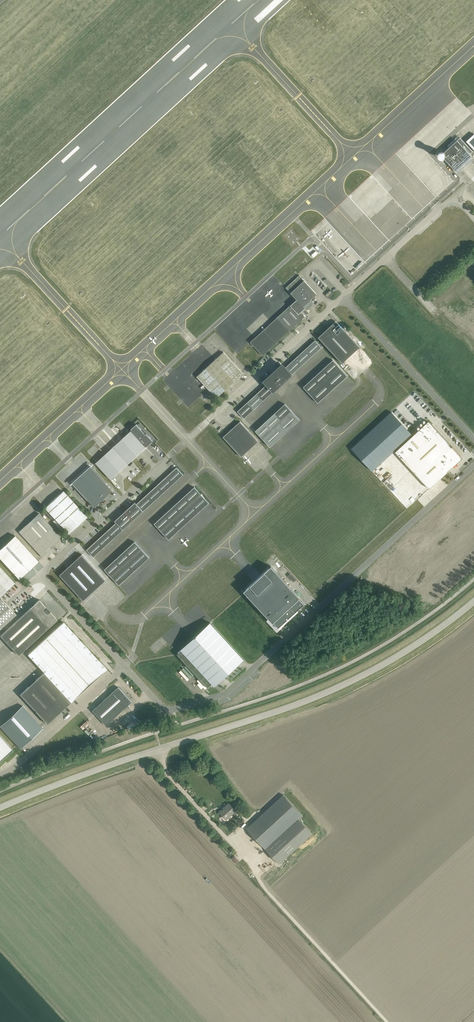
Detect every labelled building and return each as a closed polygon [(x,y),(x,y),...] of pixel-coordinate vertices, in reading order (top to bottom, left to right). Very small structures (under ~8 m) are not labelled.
[(466,141),(473,150),(473,134),(466,141)] [(438,154),(438,156),(438,157),(439,158),(440,159),(442,159),(443,158),(455,171),(456,171),(465,163),(472,156),(470,154),(473,152),(460,137),(444,152),(443,152),(441,151),(439,152),(438,154)] [(296,299),(250,342),(262,355),(303,319),(309,313),(306,309),(313,303),(310,300),(316,294),(299,275),(286,288),(290,293),(296,299)] [(465,276),(458,279),(462,287),(460,288),(465,299),(473,295),(465,276)] [(318,337),(342,363),(360,346),(336,321),(318,337)] [(247,402),(237,411),(244,418),(253,409),(263,400),(273,391),(282,383),(292,374),(301,365),(311,356),(321,347),(315,340),(305,350),(295,358),(285,367),(284,366),(276,373),(275,373),(274,374),(273,375),(265,383),(267,384),(257,393),(247,402)] [(248,368),(261,356),(250,344),(237,357),(248,368)] [(197,376),(216,398),(243,373),(223,352),(197,376)] [(313,378),(303,387),(310,394),(318,403),(332,389),(347,376),(339,366),(333,360),(323,369),(313,378)] [(265,422),(255,431),(262,438),(270,447),(285,433),(299,420),(291,411),(285,404),(275,413),(265,422)] [(391,412),(351,449),(372,471),(399,446),(412,434),(391,412)] [(258,441),(240,421),(223,437),(241,457),(258,441)] [(428,421),(395,452),(429,489),(448,471),(447,471),(450,468),(451,468),(462,458),(452,447),(451,447),(448,444),(449,443),(428,421)] [(130,432),(116,444),(115,446),(114,445),(112,448),(106,454),(97,461),(94,464),(96,463),(111,479),(153,441),(146,433),(145,434),(143,432),(144,431),(141,428),(140,429),(136,424),(131,429),(132,430),(129,432),(130,432)] [(113,490),(91,466),(72,483),(94,507),(99,503),(104,501),(104,498),(113,490)] [(97,540),(87,549),(93,557),(103,547),(113,538),(123,529),(133,520),(143,511),(153,502),(163,493),(173,484),(183,475),(176,467),(166,476),(156,485),(147,495),(137,504),(135,502),(125,511),(115,520),(116,522),(107,531),(97,540)] [(154,523),(169,539),(209,503),(194,487),(154,523)] [(87,517),(63,491),(45,508),(68,534),(87,517)] [(19,532),(42,557),(51,549),(49,546),(60,536),(39,513),(19,532)] [(0,549),(0,558),(19,579),(31,568),(33,568),(34,565),(38,561),(15,535),(0,549)] [(104,569),(119,585),(149,557),(135,541),(104,569)] [(286,549),(281,554),(289,562),(294,558),(286,549)] [(60,575),(83,600),(105,580),(82,554),(60,575)] [(286,574),(289,570),(274,554),(271,558),(286,574)] [(298,578),(305,572),(294,559),(289,563),(298,573),(296,575),(298,578)] [(244,591),(265,614),(265,613),(278,627),(304,603),(291,589),(292,589),(271,566),(244,591)] [(15,583),(0,567),(0,597),(15,583)] [(304,585),(311,578),(306,572),(299,579),(304,585)] [(312,579),(306,585),(310,590),(317,584),(312,579)] [(0,629),(16,614),(0,597),(0,629)] [(0,635),(18,655),(48,628),(57,619),(39,600),(30,608),(0,635)] [(44,673),(71,702),(107,669),(63,622),(28,654),(44,672),(44,673)] [(196,636),(181,650),(177,654),(208,688),(209,687),(208,687),(212,683),(214,686),(215,685),(243,659),(243,660),(244,659),(210,623),(196,636)] [(71,702),(44,673),(20,694),(47,724),(71,702)] [(92,710),(106,725),(121,712),(120,711),(130,702),(124,695),(125,694),(118,687),(92,710)] [(22,706),(0,726),(17,745),(20,748),(43,728),(22,706)] [(7,754),(13,749),(0,736),(0,761),(7,754)] [(283,795),(246,828),(265,848),(301,815),(283,795)] [(228,803),(219,811),(226,820),(236,811),(238,814),(240,812),(236,807),(234,809),(228,803)] [(265,849),(279,864),(312,833),(298,818),(265,849)]
